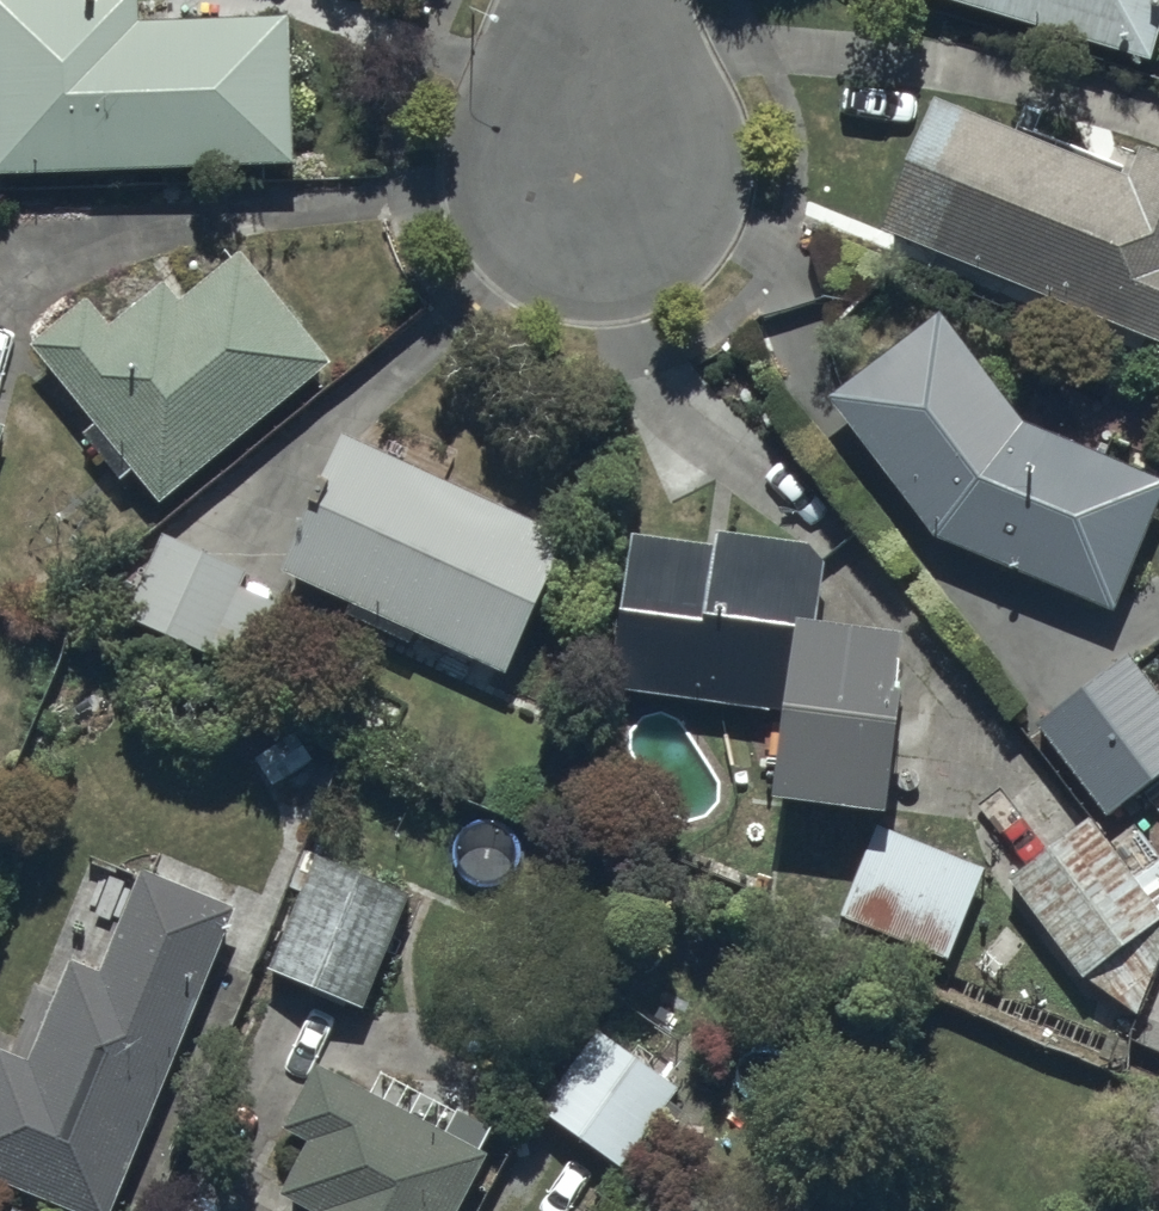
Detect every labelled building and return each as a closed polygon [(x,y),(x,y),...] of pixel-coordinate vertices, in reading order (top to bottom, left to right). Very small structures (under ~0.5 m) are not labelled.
[(287,9),(139,19),(138,0),(0,0),(0,171),(294,158),(287,9)] [(1153,59),(1158,39),(1158,0),(945,0),(1153,59)] [(1158,340),(1158,149),(1138,141),(1129,171),(933,96),(880,225),(1158,340)] [(89,296),(39,335),(157,487),(325,357),(240,247),(184,291),(169,272),(103,323),(89,296)] [(1111,608),(1158,490),(1158,473),(1022,417),(944,305),(830,384),(937,537),(1111,608)] [(339,430),(278,565),(503,666),(565,536),(339,430)] [(243,561),(161,526),(124,613),(249,667),(277,602),(233,583),(243,561)] [(631,535),(614,686),(777,705),(768,783),(878,796),(898,623),(816,613),(824,541),(716,528),(714,545),(631,535)] [(1029,719),(1103,812),(1158,767),(1158,698),(1119,648),(1029,719)] [(1084,811),(1005,874),(1081,971),(1134,1011),(1158,948),(1158,910),(1137,880),(1158,863),(1158,859),(1134,825),(1108,844),(1084,811)] [(981,861),(871,818),(835,910),(944,953),(981,861)] [(406,890),(295,848),(282,882),(295,887),(265,966),(363,1003),(406,890)] [(88,1210),(108,1210),(234,903),(140,861),(98,969),(73,956),(29,1058),(0,1046),(0,1175),(88,1210)] [(678,1085),(588,1024),(534,1102),(625,1164),(678,1085)] [(312,1210),(456,1210),(490,1147),(317,1057),(281,1127),(307,1141),(282,1189),(314,1206),(312,1210)] [(8,1200),(2,1210),(31,1210),(8,1200)] [(578,1202),(572,1210),(590,1210),(578,1202)]
